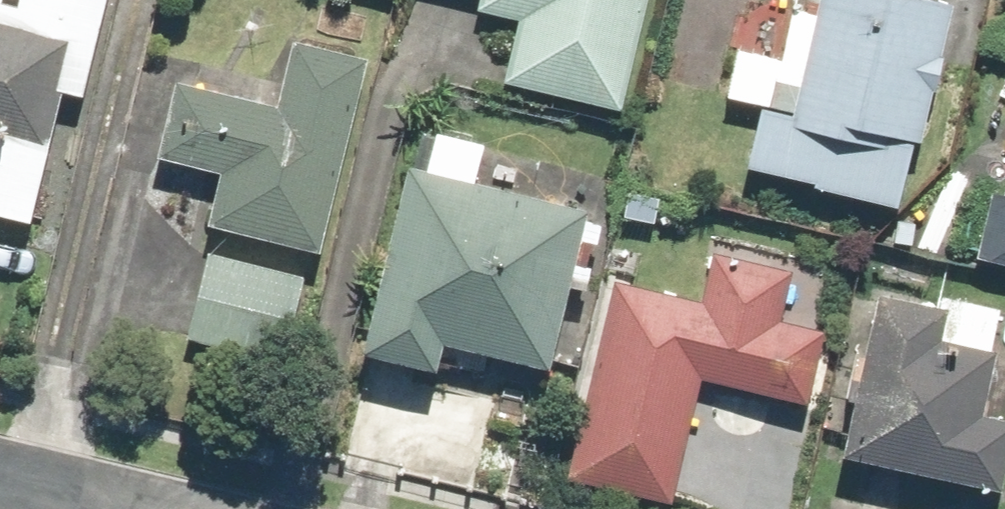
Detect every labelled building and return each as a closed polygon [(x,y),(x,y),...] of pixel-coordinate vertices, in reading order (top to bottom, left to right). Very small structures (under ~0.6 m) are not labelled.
[(101,0),(0,0),(0,211),(28,219),(69,83),(92,89),(108,35),(101,0)] [(650,0),(484,0),(482,8),(524,18),(512,70),(626,97),(650,0)] [(751,5),(730,93),(767,102),(752,162),(913,201),(962,0),(833,0),(831,10),(800,2),(797,16),(751,5)] [(372,54),(299,35),(282,101),(192,79),(174,151),(230,165),(216,220),(323,247),(372,54)] [(490,137),(428,123),(378,344),(450,360),(455,336),(563,360),(599,199),(482,172),(490,137)] [(985,241),(1004,247),(1004,177),(985,241)] [(798,267),(716,248),(704,300),(618,280),(576,463),(685,488),(712,370),(819,395),(834,330),(786,319),(798,267)] [(312,271),(207,252),(192,336),(297,355),(312,271)] [(945,325),(951,299),(888,286),(854,449),(1004,480),(1004,411),(985,406),(999,336),(945,325)]
